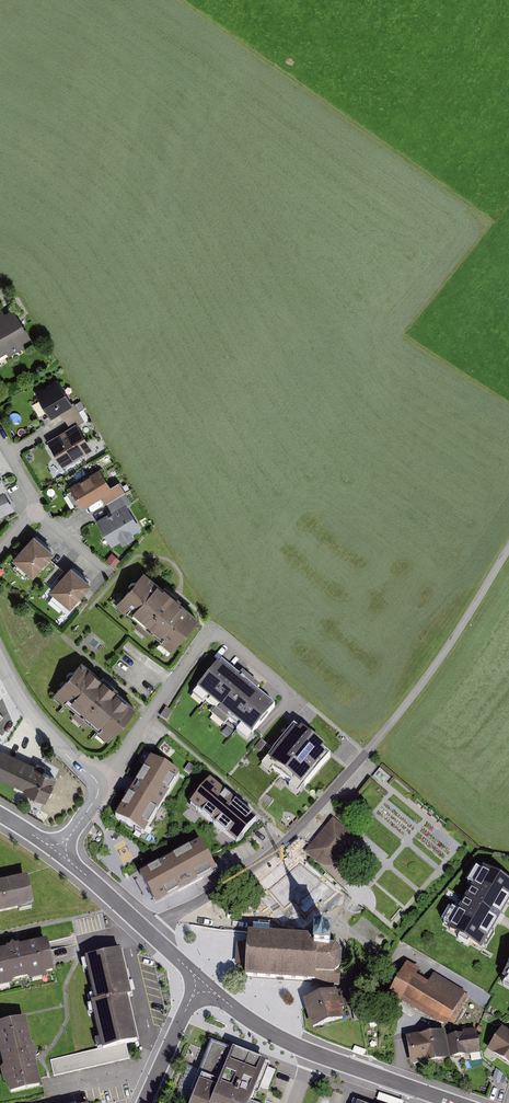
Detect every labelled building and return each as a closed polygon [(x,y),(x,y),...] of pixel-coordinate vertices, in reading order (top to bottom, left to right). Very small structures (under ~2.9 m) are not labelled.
[(5,313),(1,307),(0,307),(0,356),(6,352),(9,356),(25,346),(22,342),(31,337),(13,308),(5,313)] [(58,378),(35,392),(51,418),(59,413),(74,405),(72,402),(58,378)] [(78,424),(84,420),(73,402),(72,402),(74,405),(59,413),(64,421),(65,420),(69,426),(76,422),(78,424)] [(46,440),(62,466),(92,448),(78,424),(76,422),(69,426),(46,440)] [(100,468),(69,486),(82,508),(102,496),(113,489),(111,486),(100,468)] [(102,496),(111,511),(125,502),(127,505),(132,502),(119,481),(111,486),(113,489),(102,496)] [(15,507),(4,489),(3,488),(0,490),(0,516),(15,507)] [(112,546),(141,527),(127,505),(125,502),(111,511),(96,520),(112,546)] [(12,559),(33,577),(55,551),(34,533),(12,559)] [(114,567),(120,560),(112,553),(106,559),(114,567)] [(51,586),(64,571),(50,559),(37,575),(51,586)] [(49,591),(70,608),(92,582),(71,565),(49,591)] [(117,604),(171,649),(198,616),(143,572),(117,604)] [(109,740),(137,705),(82,661),(54,696),(109,740)] [(274,708),(220,664),(198,690),(252,735),(274,708)] [(297,794),(330,756),(324,750),(326,749),(301,728),(300,730),(294,726),(262,764),(270,771),(273,768),(292,784),(289,787),(297,794)] [(0,752),(0,780),(47,802),(58,779),(0,752)] [(150,763),(117,818),(143,834),(176,779),(150,763)] [(192,807),(237,844),(256,822),(211,785),(192,807)] [(333,818),(304,852),(319,864),(324,866),(329,867),(334,866),(339,863),(359,840),(333,818)] [(157,905),(214,875),(199,848),(142,877),(157,905)] [(481,950),(508,903),(508,882),(484,867),(446,930),(481,950)] [(34,906),(27,876),(0,883),(0,914),(34,906)] [(246,979),(340,984),(342,952),(336,945),(330,945),(331,932),(314,931),(314,936),(249,932),(246,979)] [(0,953),(0,986),(56,973),(48,941),(0,953)] [(122,950),(87,959),(97,1002),(93,1003),(104,1050),(51,1062),(54,1079),(129,1061),(125,1044),(139,1041),(129,997),(133,996),(122,950)] [(466,999),(407,966),(392,994),(450,1027),(466,999)] [(339,990),(306,1000),(314,1027),(347,1018),(339,990)] [(0,1026),(0,1061),(8,1093),(42,1085),(26,1019),(0,1026)] [(447,1034),(409,1039),(412,1065),(485,1055),(482,1028),(465,1030),(465,1036),(448,1039),(447,1034)] [(503,1030),(488,1052),(508,1065),(508,1034),(503,1030)] [(214,1042),(192,1102),(255,1102),(269,1062),(214,1042)]
